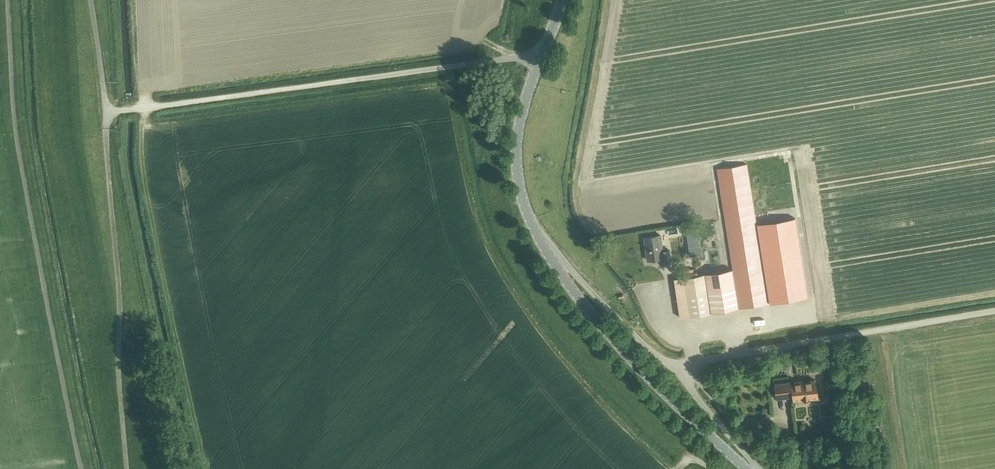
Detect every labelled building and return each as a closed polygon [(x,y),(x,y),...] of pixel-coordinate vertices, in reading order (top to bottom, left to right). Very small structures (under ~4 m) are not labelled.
[(746,163),(717,168),(717,169),(733,268),(740,307),(740,308),(769,303),(754,213),(746,163)] [(795,217),(757,223),(770,303),(808,297),(795,217)] [(699,232),(688,234),(691,256),(702,254),(699,232)] [(647,259),(660,258),(661,263),(670,262),(668,250),(663,251),(660,235),(644,237),(647,259)] [(704,273),(710,313),(739,307),(733,268),(711,272),(704,273)] [(704,273),(674,277),(679,317),(710,313),(704,273)] [(637,282),(647,307),(655,304),(644,279),(637,282)] [(790,382),(774,384),(776,399),(792,396),(793,400),(817,396),(815,379),(790,382)]
